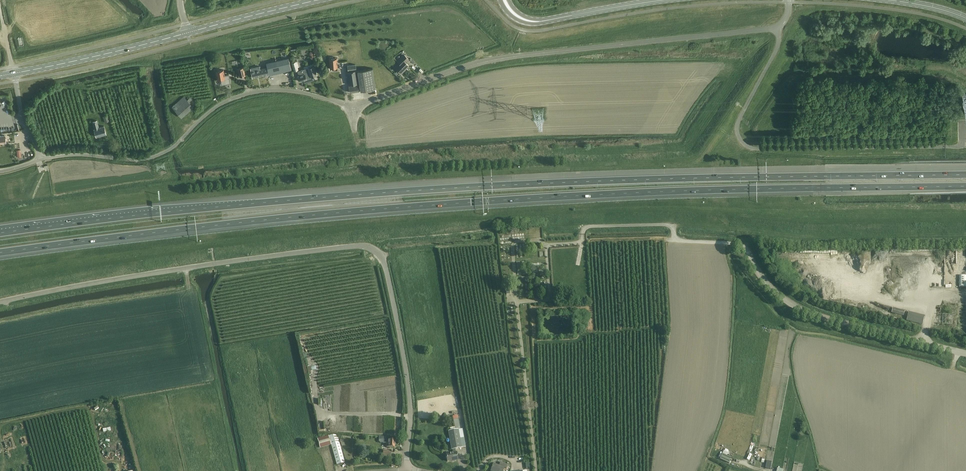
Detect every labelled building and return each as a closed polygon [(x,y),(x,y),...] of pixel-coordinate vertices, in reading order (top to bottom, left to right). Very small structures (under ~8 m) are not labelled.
[(401,73),(409,65),(405,62),(408,59),(404,54),(397,61),(399,63),(395,66),(401,73)] [(334,71),(338,71),(337,57),(329,58),(330,67),(334,67),(334,71)] [(269,75),(291,70),(288,58),(266,63),(267,67),(260,69),(259,66),(250,68),(253,77),(269,74),(269,75)] [(313,66),(297,71),(299,76),(298,76),(299,81),(306,78),(307,80),(312,79),(312,77),(316,76),(313,66)] [(350,92),(371,89),(376,88),(373,68),(356,70),(353,70),(353,71),(347,72),(349,85),(353,84),(353,85),(349,86),(350,92)] [(223,69),(216,71),(217,80),(221,79),(222,84),(231,83),(229,74),(224,75),(223,69)] [(193,107),(187,100),(184,96),(172,107),(175,110),(181,117),(193,107)] [(96,136),(106,134),(104,126),(99,127),(97,120),(93,121),(95,128),(94,129),(96,136)] [(909,312),(907,320),(923,324),(925,316),(909,312)] [(945,323),(955,323),(955,313),(945,313),(945,323)] [(312,366),(310,358),(303,360),(305,368),(307,376),(313,375),(312,371),(316,370),(315,365),(312,366)] [(458,430),(460,429),(459,419),(454,420),(455,429),(451,429),(451,431),(448,431),(452,450),(452,449),(455,449),(462,448),(461,448),(465,447),(464,438),(460,439),(458,430)] [(331,445),(337,465),(345,463),(337,436),(319,436),(322,448),(331,445)] [(395,440),(384,440),(384,437),(379,437),(379,439),(379,442),(380,443),(383,443),(387,443),(387,447),(395,448),(395,440)] [(456,453),(455,449),(452,449),(453,453),(446,454),(447,461),(454,460),(454,461),(458,460),(457,453),(456,453)] [(732,457),(727,455),(723,453),(720,459),(729,463),(732,457)] [(508,465),(500,462),(499,466),(493,464),(491,470),(503,470),(504,468),(506,469),(508,465)]
